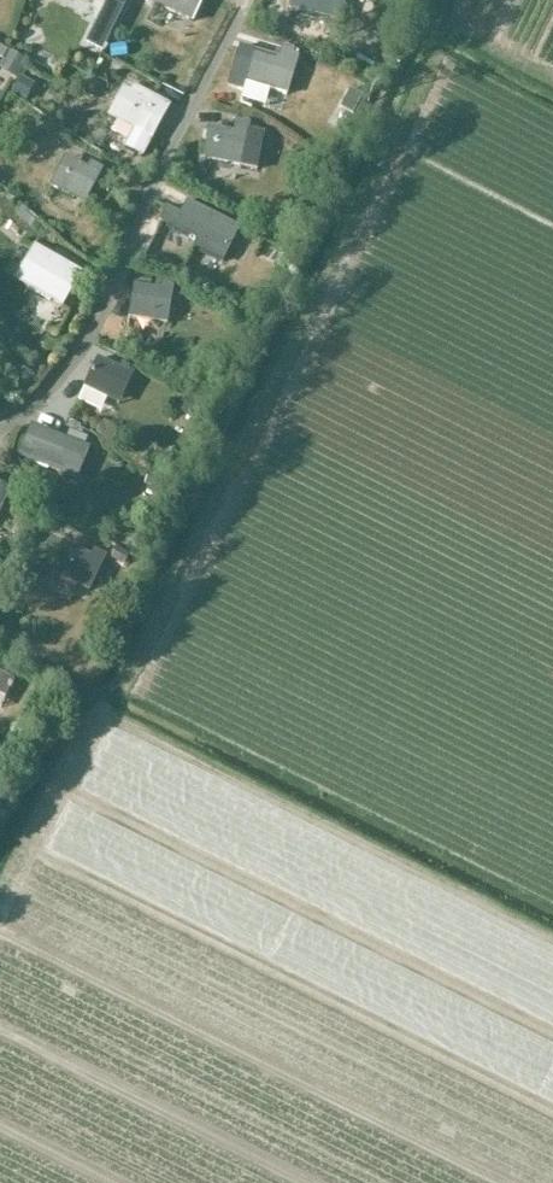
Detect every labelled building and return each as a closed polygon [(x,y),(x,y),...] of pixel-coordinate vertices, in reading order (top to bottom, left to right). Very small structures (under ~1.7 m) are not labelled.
[(147,1),(194,24),(205,0),(147,0),(147,1)] [(290,11),(329,19),(334,0),(292,0),(290,11)] [(246,84),(288,97),(300,58),(281,52),(278,58),(238,46),(227,86),(243,91),(246,84)] [(0,47),(0,61),(3,63),(0,68),(0,70),(15,79),(25,61),(8,52),(0,47)] [(125,90),(110,118),(135,131),(126,149),(143,158),(170,107),(153,98),(150,103),(125,90)] [(211,162),(211,161),(257,170),(265,135),(248,131),(249,125),(237,123),(235,134),(210,129),(204,160),(211,162)] [(66,158),(50,188),(86,207),(105,171),(91,164),(88,169),(66,158)] [(224,262),(240,229),(188,203),(181,215),(167,208),(160,223),(198,242),(195,248),(224,262)] [(35,248),(16,281),(51,301),(55,296),(66,302),(81,275),(35,248)] [(135,286),(135,289),(130,319),(166,325),(172,286),(157,283),(156,289),(135,286)] [(120,370),(100,360),(86,389),(118,404),(135,370),(123,364),(120,370)] [(31,426),(19,458),(78,483),(90,450),(31,426)] [(13,489),(0,483),(0,516),(13,489)] [(70,548),(56,575),(89,592),(106,558),(95,553),(92,559),(70,548)] [(14,688),(13,686),(15,681),(0,673),(0,696),(6,699),(10,691),(12,692),(14,688)]
